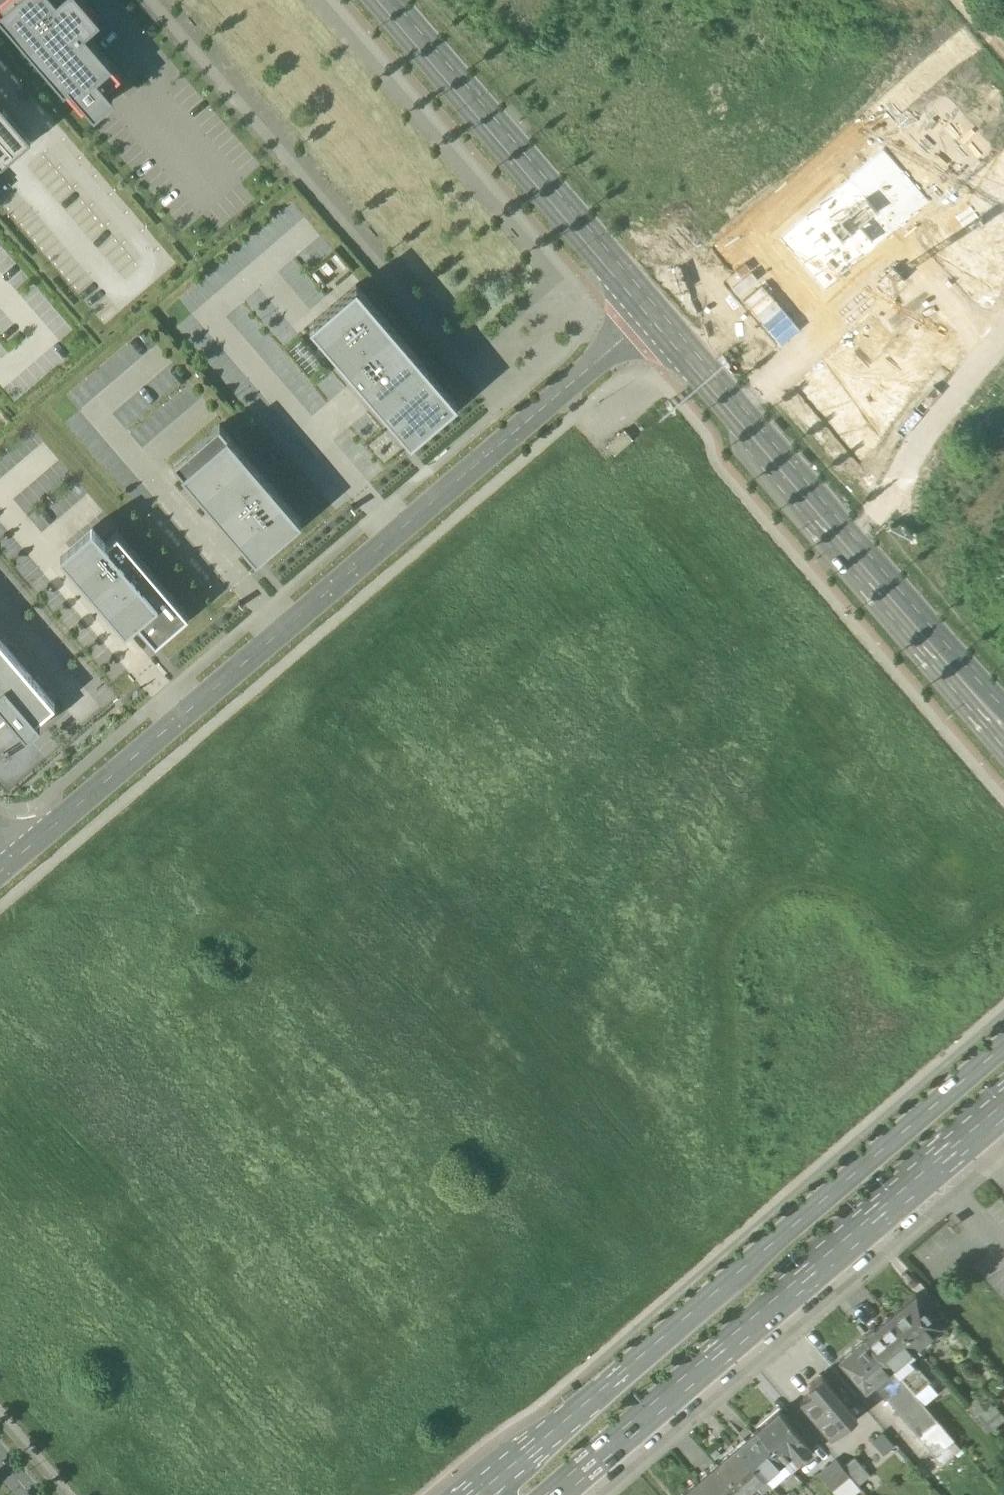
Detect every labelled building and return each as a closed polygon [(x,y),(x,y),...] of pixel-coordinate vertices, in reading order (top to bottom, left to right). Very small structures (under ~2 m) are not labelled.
[(89,119),(117,96),(110,88),(124,76),(86,30),(99,20),(83,0),(0,0),(0,12),(89,119)] [(1,161),(31,136),(0,100),(0,160),(1,161)] [(853,162),(766,235),(822,301),(909,227),(853,162)] [(411,441),(458,401),(357,283),(310,322),(411,441)] [(256,558),(302,518),(219,425),(174,464),(256,558)] [(631,437),(625,430),(608,445),(615,452),(631,437)] [(94,526),(59,556),(125,631),(138,620),(156,641),(188,613),(117,532),(107,541),(94,526)] [(7,713),(27,735),(40,723),(38,720),(58,703),(0,638),(0,719),(7,713)] [(916,1294),(891,1316),(917,1346),(928,1337),(942,1324),(916,1294)] [(917,1346),(891,1316),(866,1337),(892,1367),(917,1346)] [(892,1367),(866,1337),(840,1359),(866,1389),(874,1383),(892,1367)] [(932,1342),(928,1337),(917,1346),(921,1351),(932,1342)] [(917,1346),(892,1367),(896,1372),(914,1393),(930,1380),(912,1358),(921,1351),(917,1346)] [(892,1367),(874,1383),(879,1388),(891,1377),(896,1372),(892,1367)] [(914,1393),(896,1372),(891,1377),(895,1382),(893,1384),(899,1390),(889,1398),(922,1436),(924,1434),(939,1421),(914,1393)] [(857,1415),(822,1375),(810,1385),(815,1390),(802,1400),(828,1431),(840,1420),(844,1426),(857,1415)] [(984,1409),(975,1399),(968,1405),(977,1415),(984,1409)] [(977,1415),(990,1431),(1003,1420),(991,1404),(984,1409),(977,1415)] [(813,1449),(781,1410),(757,1430),(783,1460),(792,1453),(799,1461),(813,1449)] [(939,1421),(924,1434),(937,1448),(951,1436),(939,1421)] [(783,1460),(757,1430),(738,1447),(764,1477),(783,1460)] [(937,1448),(932,1452),(942,1463),(961,1447),(951,1436),(937,1448)] [(764,1477),(738,1447),(718,1463),(744,1494),(764,1477)] [(871,1475),(854,1456),(843,1465),(850,1473),(859,1484),(871,1475)] [(836,1457),(818,1472),(832,1488),(850,1473),(843,1465),(836,1457)] [(783,1460),(764,1477),(772,1487),(792,1470),(783,1460)] [(718,1463),(698,1480),(711,1494),(742,1494),(744,1494),(718,1463)] [(698,1480),(680,1494),(711,1494),(698,1480)]
